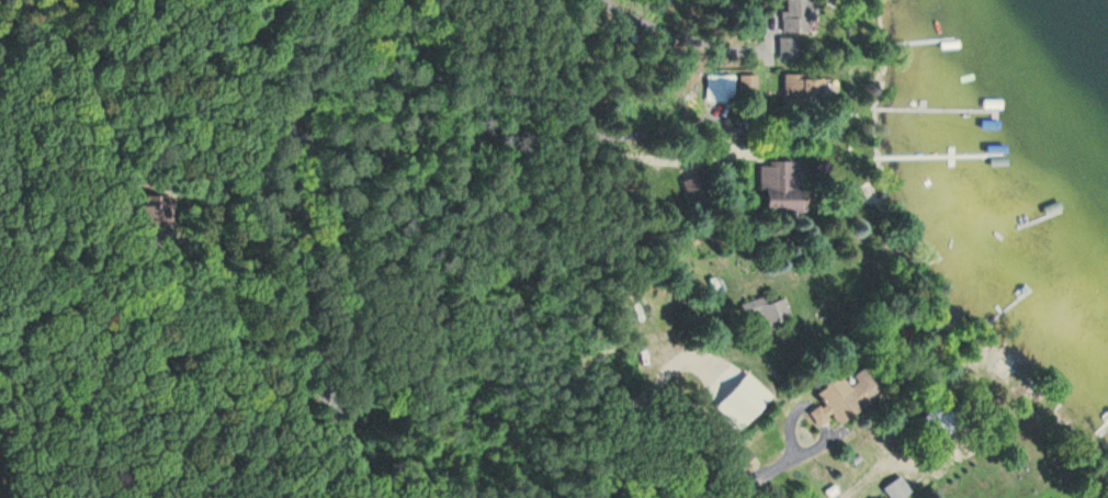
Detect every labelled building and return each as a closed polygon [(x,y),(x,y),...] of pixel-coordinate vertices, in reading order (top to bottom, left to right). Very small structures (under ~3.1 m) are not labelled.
[(788,12),(781,12),(782,34),(811,34),(811,21),(817,21),(816,0),(788,0),(788,12)] [(803,58),(802,38),(780,39),(780,59),(803,58)] [(736,104),(736,77),(709,77),(709,104),(736,104)] [(838,77),(785,77),(785,109),(839,109),(838,77)] [(760,191),(768,191),(768,212),(804,211),(802,161),(760,163),(760,191)] [(692,214),(716,207),(706,175),(682,182),(692,214)] [(156,201),(122,201),(122,226),(156,226),(156,201)] [(785,297),(769,303),(767,297),(745,304),(753,328),(791,315),(785,297)] [(888,390),(870,366),(845,385),(839,377),(818,393),(825,403),(811,413),(821,427),(836,416),(842,424),(888,390)] [(958,424),(939,405),(921,423),(940,442),(958,424)] [(899,476),(883,489),(890,497),(903,497),(912,491),(899,476)]
